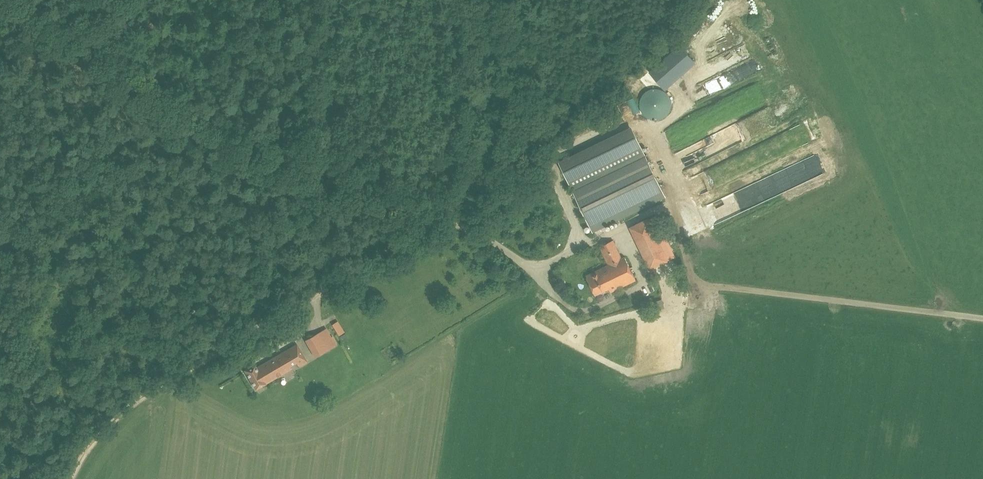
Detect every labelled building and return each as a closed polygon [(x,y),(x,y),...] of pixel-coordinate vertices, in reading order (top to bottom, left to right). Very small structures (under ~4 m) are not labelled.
[(640,103),(640,104),(640,105),(640,107),(641,108),(641,109),(641,111),(642,112),(643,113),(644,114),(645,115),(646,116),(647,117),(648,118),(649,118),(650,119),(652,119),(653,120),(654,120),(656,120),(657,120),(658,120),(660,119),(661,119),(662,119),(663,118),(665,117),(666,116),(667,115),(668,114),(669,113),(669,112),(670,111),(670,110),(671,108),(671,107),(671,106),(671,104),(671,103),(671,102),(671,100),(671,99),(670,98),(669,96),(669,95),(668,94),(667,93),(666,92),(665,91),(664,91),(663,90),(661,90),(660,89),(659,89),(657,89),(656,89),(655,89),(653,89),(652,89),(651,89),(649,90),(648,91),(647,91),(646,92),(645,93),(644,94),(643,95),(642,96),(642,97),(641,99),(641,100),(640,101),(640,103)] [(676,153),(679,158),(741,127),(745,136),(755,132),(748,118),(676,153)] [(570,185),(593,233),(666,198),(643,150),(632,126),(559,161),(570,185)] [(629,227),(650,270),(669,261),(669,259),(675,257),(655,216),(649,219),(649,218),(629,227)] [(687,218),(688,229),(698,227),(696,217),(687,218)] [(587,276),(596,294),(610,288),(611,291),(636,280),(625,257),(622,258),(613,240),(599,246),(608,265),(587,276)] [(651,302),(653,311),(665,308),(663,299),(651,302)] [(305,340),(315,357),(331,348),(321,331),(305,340)] [(245,370),(256,389),(291,368),(290,366),(296,363),(299,367),(307,362),(297,344),(256,367),(254,364),(245,370)]
